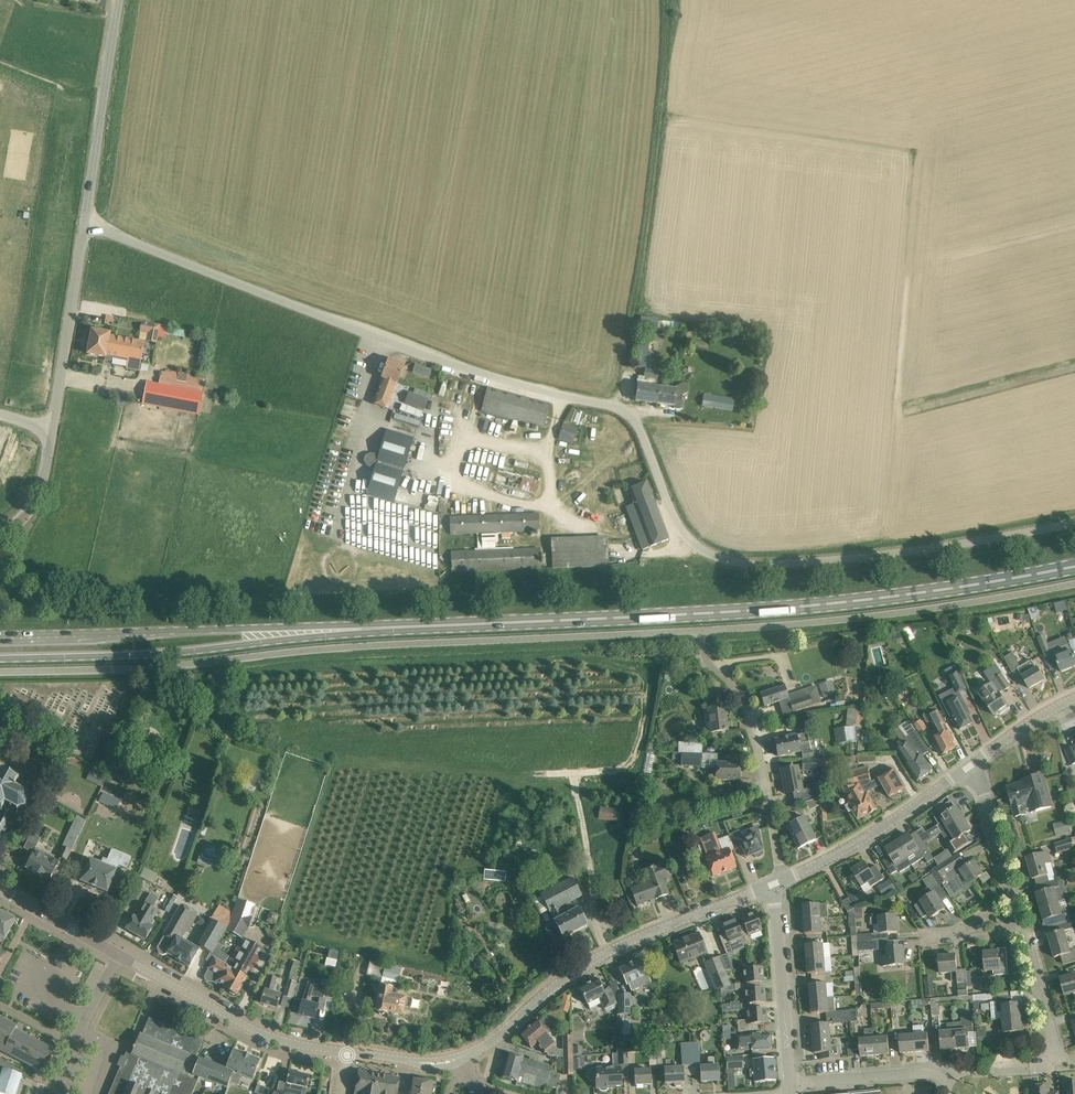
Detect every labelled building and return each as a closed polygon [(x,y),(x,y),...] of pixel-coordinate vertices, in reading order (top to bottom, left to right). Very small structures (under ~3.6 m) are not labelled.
[(671,323),(659,321),(658,331),(670,332),(671,329),(684,332),(686,323),(672,321),(671,323)] [(142,323),(140,332),(148,333),(147,341),(156,343),(159,328),(160,325),(142,322),(142,323)] [(111,334),(92,331),(88,354),(105,357),(105,360),(111,362),(112,356),(127,359),(125,368),(138,370),(143,344),(110,337),(111,334)] [(639,339),(635,366),(645,368),(646,368),(649,340),(639,339)] [(388,409),(400,376),(404,366),(389,360),(373,403),(388,409)] [(634,388),(633,398),(636,398),(636,401),(658,404),(660,388),(654,387),(655,383),(657,383),(658,370),(656,369),(646,368),(645,368),(644,377),(639,376),(638,385),(638,389),(634,388)] [(199,414),(203,393),(159,384),(155,406),(199,414)] [(660,388),(658,404),(674,406),(674,408),(680,409),(682,408),(683,400),(682,400),(683,394),(685,395),(688,393),(689,384),(682,384),(676,388),(677,390),(660,388)] [(544,428),(547,415),(550,404),(488,387),(481,411),(544,428)] [(413,393),(409,405),(424,411),(429,399),(428,399),(413,393)] [(732,411),(734,399),(704,394),(702,406),(732,411)] [(395,413),(394,419),(417,425),(419,420),(395,413)] [(576,429),(563,425),(560,438),(572,442),(576,429)] [(366,456),(364,461),(367,466),(371,468),(375,469),(367,494),(394,502),(413,438),(387,430),(379,455),(375,454),(370,454),(366,456)] [(467,477),(516,487),(514,495),(522,497),(523,491),(534,493),(538,477),(470,463),(467,477)] [(627,508),(638,539),(642,550),(668,540),(647,483),(630,490),(635,505),(627,508)] [(498,534),(540,532),(539,513),(449,517),(450,536),(477,534),(498,534)] [(475,550),(452,551),(452,561),(452,572),(540,568),(540,557),(540,547),(514,548),(513,547),(496,548),(495,542),(498,542),(498,534),(477,534),(478,548),(475,549),(475,550)] [(552,567),(610,566),(609,536),(552,538),(552,567)] [(1067,611),(1065,601),(1054,604),(1056,613),(1067,611)] [(983,618),(976,620),(978,628),(979,630),(988,627),(987,625),(983,618)] [(1037,638),(1042,649),(1047,662),(1056,658),(1060,666),(1060,667),(1062,672),(1072,668),(1072,666),(1074,665),(1074,658),(1073,653),(1072,651),(1071,651),(1068,644),(1065,637),(1048,644),(1046,638),(1044,635),(1037,638)] [(1026,664),(1021,667),(1014,653),(1004,658),(1012,672),(1018,669),(1024,679),(1030,689),(1045,680),(1038,668),(1037,668),(1032,660),(1026,664)] [(953,663),(944,668),(948,674),(947,674),(955,690),(965,685),(957,669),(956,669),(953,663)] [(993,684),(980,694),(980,695),(985,703),(994,715),(1007,705),(999,693),(1004,690),(1004,691),(1010,686),(999,671),(1000,670),(998,665),(988,672),(994,680),(991,682),(993,684)] [(825,696),(836,693),(832,680),(821,683),(825,696)] [(902,684),(894,688),(900,699),(908,694),(902,684)] [(792,712),(822,702),(815,685),(787,694),(785,686),(777,688),(760,694),(764,707),(788,699),(792,712)] [(947,705),(945,706),(954,722),(955,721),(960,730),(973,723),(969,716),(971,715),(962,698),(960,699),(960,698),(947,704),(947,705)] [(711,732),(716,732),(727,731),(726,720),(724,720),(723,707),(712,708),(708,708),(711,732)] [(938,710),(934,712),(932,708),(926,712),(924,716),(927,723),(932,723),(939,736),(934,738),(938,745),(943,755),(956,748),(952,741),(954,740),(949,731),(938,710)] [(921,720),(914,724),(920,734),(926,730),(924,727),(925,726),(921,720)] [(910,721),(899,728),(906,738),(902,741),(904,745),(897,750),(918,781),(932,771),(923,756),(930,751),(917,731),(916,731),(910,721)] [(837,744),(858,741),(856,727),(835,730),(837,744)] [(788,737),(775,740),(778,756),(799,752),(798,745),(809,742),(808,733),(795,736),(795,733),(787,735),(788,737)] [(1067,750),(1072,764),(1074,763),(1074,747),(1067,750)] [(803,759),(814,757),(813,749),(801,751),(803,759)] [(689,753),(682,753),(673,753),(673,759),(682,759),(682,765),(702,766),(702,753),(689,753)] [(817,767),(818,767),(817,760),(802,761),(803,771),(817,770),(817,767)] [(725,763),(715,762),(709,762),(709,769),(715,769),(715,780),(739,781),(740,767),(736,767),(736,763),(725,763)] [(0,767),(0,836),(1,837),(4,835),(10,824),(14,826),(18,819),(16,818),(19,812),(25,810),(26,810),(27,809),(26,808),(29,802),(31,802),(31,801),(29,795),(32,794),(36,787),(0,767)] [(792,768),(781,770),(786,794),(793,793),(795,802),(819,798),(816,787),(802,790),(798,767),(792,768)] [(831,768),(819,769),(821,784),(833,783),(831,768)] [(872,782),(871,781),(868,769),(847,775),(850,785),(843,788),(849,797),(852,803),(850,804),(846,806),(847,808),(849,813),(853,810),(858,819),(869,813),(870,814),(877,810),(867,792),(882,783),(890,798),(907,788),(901,779),(896,769),(872,782)] [(1023,783),(1008,787),(1016,817),(1025,815),(1022,805),(1029,803),(1029,801),(1036,799),(1039,811),(1052,807),(1043,775),(1023,780),(1023,783)] [(951,801),(932,813),(938,822),(940,825),(937,826),(938,827),(941,833),(942,833),(949,829),(964,819),(957,807),(956,808),(951,801)] [(185,820),(196,824),(201,809),(190,805),(185,820)] [(621,810),(610,808),(600,807),(599,819),(620,821),(621,810)] [(790,833),(798,849),(816,840),(808,824),(804,817),(787,826),(790,833)] [(949,829),(942,833),(946,840),(948,838),(956,850),(959,848),(968,842),(964,835),(971,831),(964,819),(949,829)] [(1054,823),(1058,835),(1073,830),(1069,819),(1054,823)] [(20,828),(15,838),(26,844),(32,834),(20,828)] [(742,839),(738,830),(727,835),(734,851),(742,847),(746,858),(753,855),(754,856),(756,857),(757,858),(758,858),(760,857),(761,857),(761,856),(762,855),(762,854),(763,853),(763,852),(762,851),(763,850),(762,847),(760,835),(757,836),(756,833),(742,839)] [(910,835),(898,842),(912,865),(925,857),(928,863),(934,859),(929,851),(930,850),(917,831),(910,836),(910,835)] [(26,844),(24,848),(33,853),(25,868),(49,881),(59,861),(35,849),(41,839),(32,833),(32,834),(26,844)] [(721,852),(714,833),(700,838),(708,857),(705,858),(713,876),(736,867),(729,849),(721,852)] [(1058,854),(1074,849),(1072,839),(1055,844),(1058,854)] [(65,841),(58,856),(67,860),(71,851),(74,846),(65,841)] [(898,842),(886,850),(891,857),(884,861),(892,874),(904,866),(906,869),(912,865),(898,842)] [(108,893),(112,883),(113,880),(115,881),(119,873),(116,872),(119,865),(127,868),(131,858),(112,850),(108,860),(104,858),(101,864),(90,859),(80,882),(108,893)] [(1033,879),(1044,876),(1048,875),(1045,864),(1051,863),(1048,852),(1027,858),(1033,879)] [(966,864),(960,856),(959,854),(932,871),(941,885),(943,883),(946,888),(964,876),(969,884),(983,875),(975,862),(961,871),(959,869),(966,864)] [(670,876),(666,866),(665,863),(658,866),(644,870),(649,882),(631,889),(633,895),(637,905),(650,900),(649,899),(654,897),(655,899),(668,894),(663,879),(670,876)] [(884,879),(882,875),(876,866),(870,870),(865,863),(853,871),(858,880),(862,887),(869,883),(871,887),(884,879)] [(145,867),(140,877),(153,883),(158,874),(149,869),(146,868),(145,867)] [(491,880),(492,871),(485,870),(484,879),(491,880)] [(933,874),(923,880),(929,890),(932,889),(935,893),(915,906),(923,918),(929,914),(931,918),(945,909),(941,901),(948,897),(933,874)] [(543,893),(541,895),(549,912),(550,912),(555,921),(545,927),(553,943),(563,938),(587,926),(576,907),(563,914),(559,907),(581,896),(572,879),(549,890),(545,883),(540,886),(543,893)] [(1041,907),(1059,902),(1057,895),(1062,894),(1058,879),(1043,884),(1045,891),(1037,894),(1041,907)] [(855,892),(849,895),(855,906),(861,903),(855,892)] [(153,908),(158,899),(157,897),(153,894),(150,895),(145,903),(136,917),(134,915),(132,919),(126,929),(145,940),(153,927),(150,925),(159,911),(153,908)] [(855,916),(855,908),(850,898),(842,902),(850,916),(855,916)] [(169,913),(175,903),(168,899),(163,909),(169,913)] [(257,910),(242,901),(235,914),(226,930),(240,938),(246,928),(247,929),(252,920),(251,919),(257,910)] [(1055,926),(1070,921),(1066,908),(1061,909),(1059,902),(1041,907),(1044,921),(1052,918),(1055,926)] [(829,918),(828,914),(827,903),(803,905),(804,920),(822,918),(829,918)] [(197,915),(190,911),(192,907),(187,904),(185,908),(182,906),(163,938),(157,948),(158,953),(163,955),(167,954),(179,933),(180,934),(183,928),(187,931),(197,915)] [(235,914),(219,905),(196,944),(211,953),(209,956),(210,957),(218,943),(226,930),(235,914)] [(5,939),(15,919),(0,912),(0,936),(5,939)] [(749,935),(751,934),(761,930),(754,912),(741,917),(747,932),(741,934),(742,938),(746,946),(752,944),(749,935)] [(852,936),(858,936),(856,916),(849,917),(850,928),(851,928),(852,936)] [(872,942),(874,942),(881,941),(889,941),(889,933),(897,932),(896,916),(871,918),(871,925),(880,924),(880,933),(872,934),(872,942)] [(805,934),(823,933),(822,918),(804,920),(803,920),(802,922),(802,926),(803,927),(805,927),(805,934)] [(742,938),(741,934),(735,919),(722,924),(728,939),(721,942),(726,954),(733,952),(730,943),(742,938)] [(1071,952),(1065,931),(1072,929),(1070,921),(1055,926),(1057,933),(1049,935),(1055,958),(1062,956),(1064,964),(1074,961),(1074,951),(1071,952)] [(178,936),(180,934),(179,933),(167,954),(168,954),(176,959),(180,961),(189,966),(199,949),(178,936)] [(706,953),(702,944),(698,933),(672,944),(680,963),(706,953)] [(235,994),(237,995),(263,949),(243,938),(230,961),(236,964),(233,970),(226,966),(216,984),(217,984),(217,982),(225,986),(224,988),(229,991),(230,993),(233,995),(235,994)] [(895,948),(895,940),(889,941),(881,941),(883,967),(894,966),(905,965),(903,947),(895,948)] [(872,942),(858,943),(859,956),(860,956),(859,952),(875,950),(874,942),(872,942)] [(216,984),(226,966),(227,965),(226,964),(230,957),(221,952),(224,946),(218,943),(210,957),(214,959),(209,969),(205,977),(206,980),(211,983),(213,982),(216,984)] [(830,944),(806,945),(807,960),(831,958),(830,944)] [(332,950),(330,958),(338,960),(340,952),(332,950)] [(63,951),(57,953),(55,959),(56,965),(62,967),(68,965),(70,960),(68,954),(63,951)] [(995,976),(998,975),(1009,974),(1007,959),(1000,960),(999,951),(984,953),(986,971),(994,971),(995,976)] [(956,955),(939,956),(941,973),(951,972),(951,981),(958,980),(959,991),(968,991),(966,969),(957,970),(956,955)] [(809,974),(833,972),(832,957),(807,960),(808,961),(806,962),(806,966),(808,967),(809,974)] [(729,984),(718,958),(704,963),(716,992),(720,990),(721,989),(730,986),(729,984)] [(1019,958),(1011,959),(1012,974),(1023,973),(1019,958)] [(648,975),(646,969),(641,959),(619,969),(624,979),(627,985),(628,984),(632,991),(651,983),(648,975)] [(291,998),(295,982),(297,982),(301,969),(292,966),(284,996),(291,998)] [(402,971),(385,967),(382,977),(399,982),(402,971)] [(744,989),(748,989),(748,983),(764,981),(762,967),(742,969),(743,983),(734,984),(735,990),(744,989)] [(847,977),(861,975),(860,967),(855,968),(855,971),(846,972),(847,977)] [(281,995),(274,993),(275,988),(274,987),(277,978),(270,975),(265,990),(261,1003),(277,1008),(281,995)] [(847,977),(845,977),(845,981),(856,981),(856,984),(861,984),(861,975),(847,977)] [(1061,979),(1065,995),(1074,993),(1074,997),(1074,975),(1061,979)] [(933,977),(924,977),(926,997),(934,996),(933,977)] [(327,1000),(330,987),(331,981),(321,979),(320,985),(314,984),(314,986),(308,985),(303,1001),(295,999),(293,1007),(300,1009),(298,1014),(315,1019),(319,1005),(309,1003),(311,996),(319,998),(318,1004),(326,1006),(327,1000)] [(616,1004),(613,997),(609,987),(602,989),(598,979),(580,988),(584,998),(587,1005),(600,999),(605,1009),(616,1004)] [(436,983),(428,981),(426,991),(434,993),(436,983)] [(811,999),(833,997),(832,983),(821,984),(810,985),(811,999)] [(392,988),(380,986),(375,1011),(377,1011),(379,1014),(383,1015),(385,1013),(387,1013),(387,1012),(403,1015),(405,1007),(410,1008),(412,999),(406,998),(396,996),(397,990),(392,989),(392,988)] [(745,1010),(750,1010),(749,1003),(765,1002),(764,988),(748,989),(744,989),(745,1003),(740,1004),(739,1001),(730,1002),(731,1011),(745,1010)] [(559,1009),(568,1012),(570,1004),(569,1004),(569,1002),(569,1001),(570,995),(564,994),(559,1009)] [(618,1014),(631,1015),(631,995),(618,995),(618,1014)] [(291,998),(284,996),(281,1005),(288,1007),(291,998)] [(833,997),(811,999),(812,1014),(836,1012),(835,997),(833,997)] [(1003,1019),(1022,1018),(1021,1004),(1012,1004),(1012,997),(1001,998),(996,998),(997,1002),(991,1002),(993,1020),(1003,1019)] [(931,999),(933,1016),(941,1016),(940,1003),(946,1003),(946,998),(931,999)] [(738,1032),(741,1032),(752,1031),(751,1024),(767,1022),(766,1008),(750,1010),(745,1010),(747,1024),(743,1024),(743,1023),(742,1020),(738,1021),(737,1024),(738,1032)] [(851,1016),(851,1022),(860,1022),(859,1010),(850,1011),(851,1016)] [(537,1021),(520,1035),(531,1048),(536,1044),(544,1054),(546,1053),(549,1056),(563,1057),(573,1057),(573,1056),(573,1054),(573,1047),(573,1036),(563,1036),(563,1050),(558,1049),(555,1045),(556,1044),(548,1034),(555,1027),(546,1016),(539,1023),(537,1021)] [(42,1072),(44,1068),(45,1069),(55,1050),(15,1030),(17,1026),(0,1017),(0,1050),(42,1072)] [(969,1033),(974,1033),(972,1017),(961,1018),(961,1022),(954,1023),(956,1049),(970,1048),(969,1033)] [(196,1057),(199,1051),(203,1041),(149,1018),(142,1035),(196,1057)] [(999,1027),(999,1030),(1000,1041),(1021,1040),(1020,1032),(1023,1032),(1022,1018),(1003,1019),(1004,1026),(999,1027)] [(942,1050),(956,1049),(954,1023),(948,1023),(949,1032),(940,1032),(941,1039),(942,1050)] [(814,1040),(831,1038),(830,1024),(813,1025),(814,1040)] [(860,1036),(853,1036),(854,1049),(860,1049),(861,1057),(875,1055),(874,1038),(873,1029),(865,1029),(866,1039),(860,1039),(860,1036)] [(735,1036),(736,1052),(770,1049),(769,1034),(761,1035),(760,1033),(750,1033),(750,1034),(735,1036)] [(930,1051),(929,1040),(928,1033),(913,1035),(915,1052),(930,1051)] [(140,1034),(135,1047),(134,1046),(133,1048),(134,1049),(133,1051),(128,1049),(124,1058),(127,1060),(124,1067),(121,1066),(109,1093),(193,1093),(198,1082),(188,1078),(196,1057),(142,1035),(140,1034)] [(901,1053),(915,1052),(913,1035),(899,1036),(900,1042),(901,1053)] [(890,1054),(889,1043),(888,1037),(874,1038),(875,1055),(890,1054)] [(831,1038),(814,1040),(815,1054),(822,1053),(822,1060),(841,1058),(840,1052),(839,1045),(832,1046),(831,1038)] [(682,1065),(691,1065),(690,1043),(681,1043),(682,1065)] [(691,1065),(700,1064),(699,1043),(690,1043),(691,1065)] [(672,1060),(666,1060),(666,1047),(656,1047),(656,1051),(657,1065),(665,1065),(665,1068),(664,1068),(665,1073),(665,1084),(683,1083),(683,1072),(682,1067),(673,1068),(672,1060)] [(253,1080),(256,1070),(260,1060),(250,1056),(250,1055),(245,1053),(244,1054),(234,1050),(226,1070),(234,1073),(230,1082),(238,1085),(241,1076),(253,1080)] [(650,1066),(657,1065),(656,1051),(651,1051),(649,1051),(650,1066)] [(612,1054),(613,1065),(627,1064),(627,1053),(612,1054)] [(523,1059),(523,1058),(509,1054),(502,1077),(517,1081),(546,1089),(552,1067),(547,1066),(523,1059)] [(726,1057),(727,1069),(744,1068),(743,1056),(726,1057)] [(573,1057),(563,1057),(564,1075),(574,1075),(573,1058),(573,1057)] [(719,1081),(718,1070),(718,1066),(716,1066),(716,1057),(707,1057),(708,1066),(700,1066),(700,1071),(701,1082),(719,1081)] [(753,1069),(749,1069),(750,1077),(754,1076),(755,1082),(774,1080),(773,1058),(752,1060),(753,1069)] [(234,1073),(226,1070),(199,1059),(195,1069),(193,1075),(228,1088),(230,1082),(234,1073)] [(621,1086),(620,1067),(597,1068),(594,1069),(592,1070),(591,1071),(590,1074),(590,1077),(591,1078),(592,1079),(596,1081),(597,1089),(599,1088),(600,1089),(602,1090),(604,1090),(606,1089),(607,1088),(609,1088),(609,1087),(621,1086)] [(5,1093),(16,1093),(23,1074),(3,1068),(0,1077),(0,1092),(5,1093)] [(651,1084),(650,1073),(650,1070),(634,1071),(635,1074),(635,1085),(651,1084)] [(284,1093),(289,1093),(305,1093),(307,1088),(309,1076),(289,1071),(287,1082),(286,1083),(284,1092),(284,1093)] [(359,1071),(355,1093),(397,1093),(400,1078),(359,1071)] [(432,1093),(433,1082),(411,1080),(410,1090),(409,1093),(431,1093),(432,1093)] [(255,1093),(258,1093),(269,1093),(271,1089),(258,1084),(255,1093)] [(1059,1092),(1050,1093),(1050,1085),(1032,1086),(1033,1093),(1059,1093),(1059,1092)]
